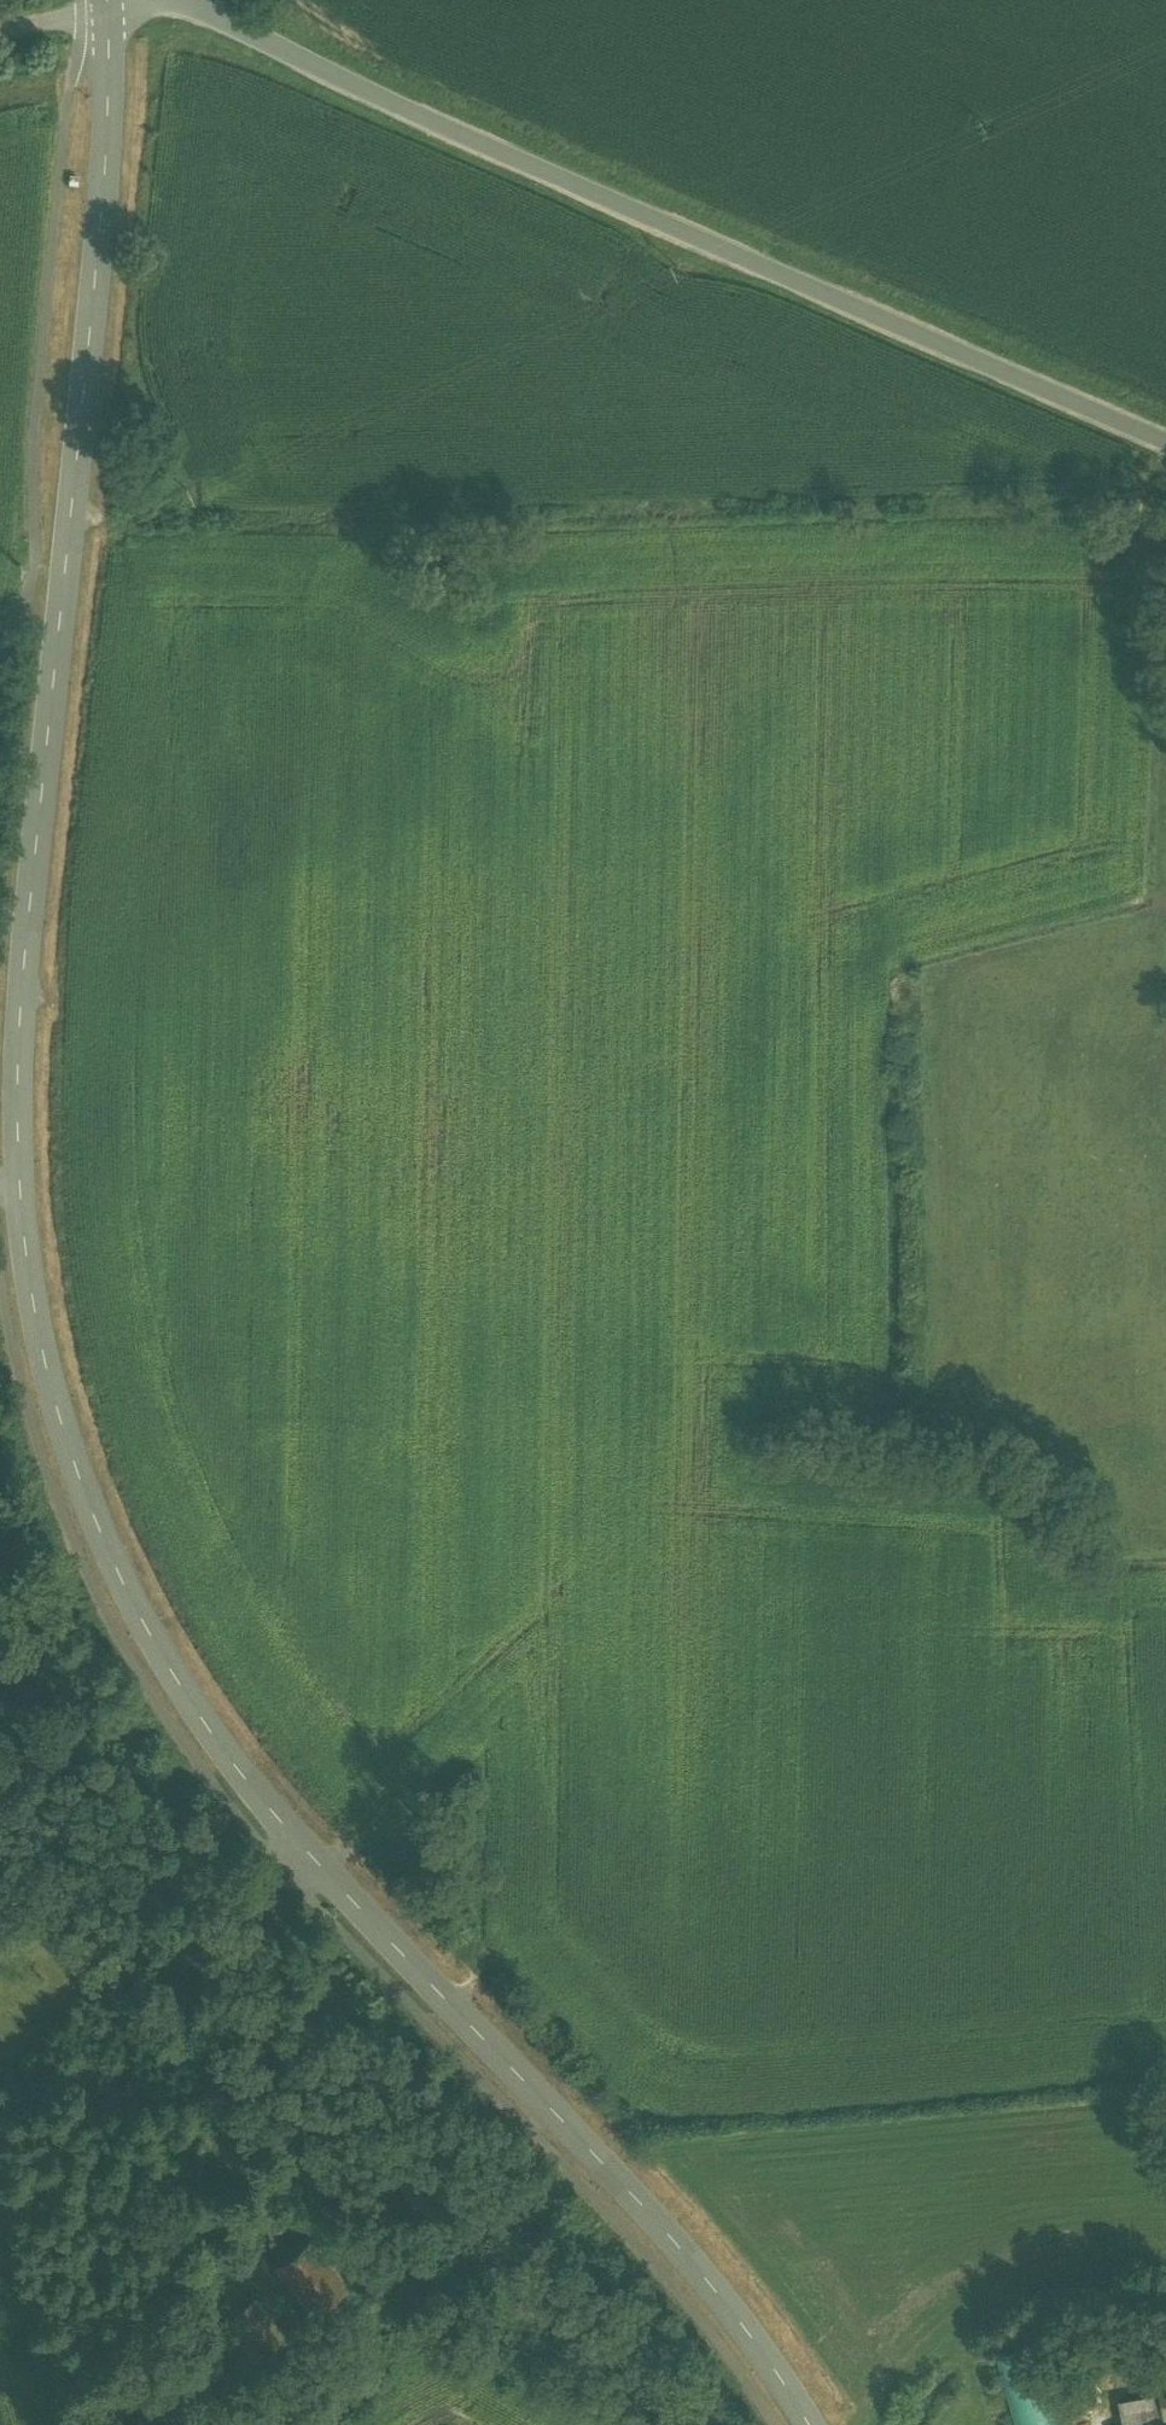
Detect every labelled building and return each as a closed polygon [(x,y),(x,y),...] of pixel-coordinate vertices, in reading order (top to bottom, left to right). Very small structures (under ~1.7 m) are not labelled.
[(276,2217),(263,2227),(272,2239),(284,2229),(276,2217)] [(310,2240),(275,2267),(312,2315),(347,2288),(310,2240)] [(1045,2345),(1001,2355),(1017,2424),(1063,2424),(1045,2345)] [(1157,2380),(1160,2396),(1120,2403),(1124,2424),(1165,2424),(1165,2378),(1157,2380)]
